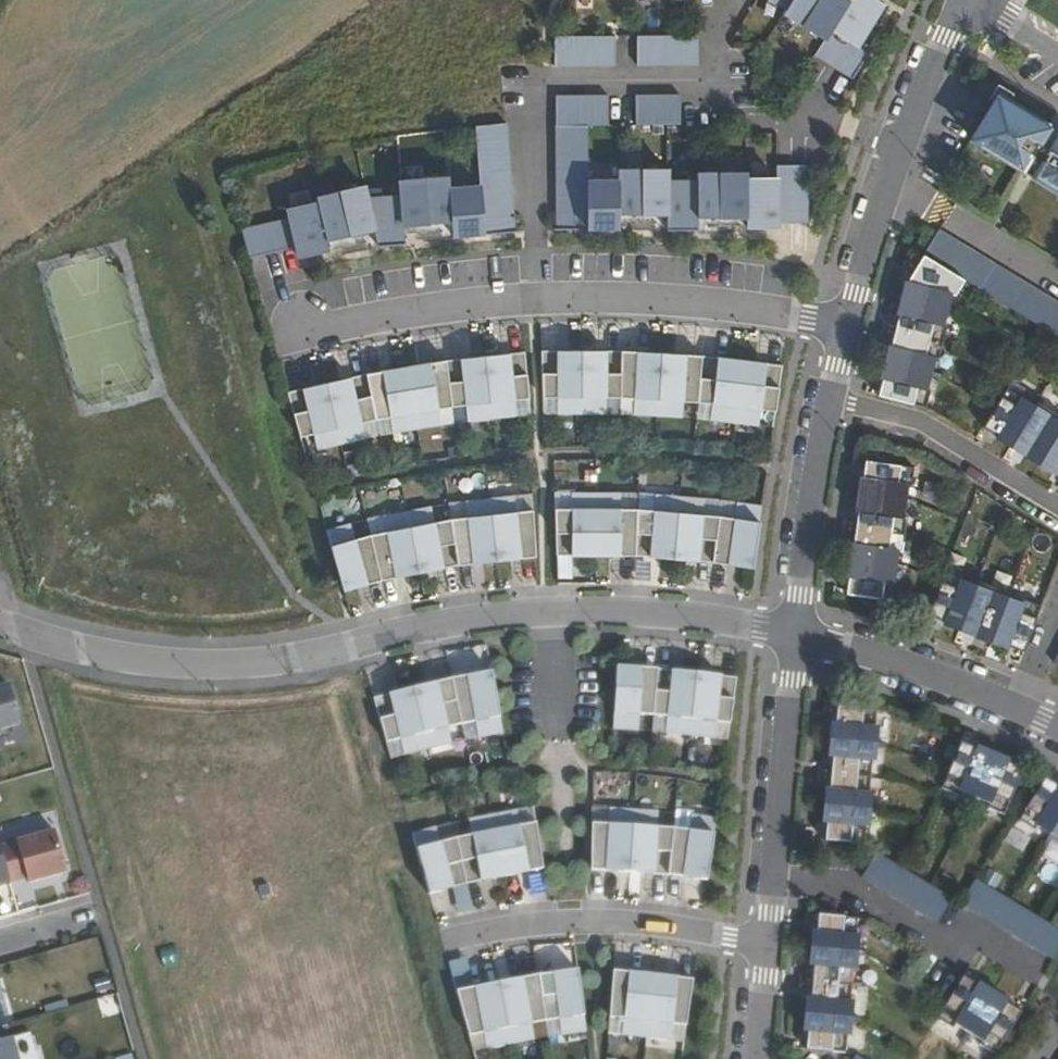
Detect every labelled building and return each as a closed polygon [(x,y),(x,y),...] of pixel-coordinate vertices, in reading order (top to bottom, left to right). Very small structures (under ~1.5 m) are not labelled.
[(786,10),(783,15),(824,40),(815,56),(853,80),(867,56),(855,49),(882,7),(871,0),(850,0),(848,4),(842,0),(770,0),(786,10)] [(637,37),(637,66),(698,66),(698,36),(637,37)] [(555,37),(555,66),(616,66),(615,37),(555,37)] [(636,96),(636,125),(681,125),(680,95),(636,96)] [(807,223),(807,166),(777,166),(777,178),(746,178),(746,173),(698,173),(698,180),(667,181),(667,169),(618,169),(618,180),(588,180),(587,125),(609,125),(609,96),(556,96),(557,230),(619,230),(619,215),(667,215),(667,231),(698,231),(698,219),(747,218),(747,228),(777,228),(777,223),(807,223)] [(995,103),(969,147),(996,163),(1000,156),(1057,190),(1057,140),(995,103)] [(476,127),(480,186),(450,188),(449,177),(401,181),(402,195),(367,198),(365,186),(317,197),(318,202),(288,209),(291,218),(242,230),(250,258),(298,247),(300,258),(329,251),(327,242),(375,231),(379,247),(406,245),(404,226),(453,223),(454,237),(515,233),(507,123),(476,127)] [(996,163),(1057,200),(1057,190),(1000,156),(996,163)] [(923,255),(962,278),(1057,337),(1057,303),(938,230),(923,255)] [(877,397),(926,408),(930,390),(926,389),(933,357),(937,358),(945,326),(941,325),(948,293),(952,295),(962,278),(923,255),(906,282),(901,283),(893,314),(896,315),(889,347),(886,346),(879,378),(882,379),(877,397)] [(559,351),(541,351),(543,397),(557,397),(557,413),(582,412),(606,413),(606,396),(620,396),(634,396),(633,413),(683,416),(684,400),(712,402),(711,418),(758,424),(761,408),(776,410),(782,365),(765,363),(764,371),(754,369),(755,361),(742,359),(728,358),(728,366),(718,365),(719,356),(702,354),(685,353),(684,362),(675,361),(675,352),(662,352),(648,351),(648,360),(638,359),(638,350),(622,350),(605,350),(605,359),(595,359),(595,350),(582,349),(569,350),(569,359),(559,359),(559,351)] [(569,350),(559,351),(559,359),(569,359),(569,350)] [(605,350),(595,350),(595,359),(605,359),(605,350)] [(648,351),(638,350),(638,359),(648,360),(648,351)] [(305,388),(287,392),(300,437),(314,433),(318,449),(341,443),(364,437),(361,421),(375,419),(388,416),(392,432),(416,427),(441,424),(438,407),(452,406),(466,404),(467,412),(468,420),(492,417),(516,415),(515,399),(529,398),(525,352),(508,353),(509,362),(499,363),(498,354),(485,355),(472,357),(473,365),(463,366),(462,358),(445,360),(429,362),(430,370),(421,372),(419,364),(406,365),(393,368),(394,377),(385,379),(383,370),(366,373),(350,377),(352,385),(342,388),(340,379),(327,382),(314,386),(316,393),(307,396),(305,388)] [(685,353),(675,352),(675,361),(684,362),(685,353)] [(508,353),(498,354),(499,363),(509,362),(508,353)] [(728,358),(719,356),(718,365),(728,366),(728,358)] [(472,357),(462,358),(463,366),(473,365),(472,357)] [(765,363),(755,361),(754,369),(764,371),(765,363)] [(429,362),(419,364),(421,372),(430,370),(429,362)] [(393,368),(383,370),(385,379),(394,377),(393,368)] [(350,377),(340,379),(342,388),(352,385),(350,377)] [(982,427),(997,436),(996,439),(1053,473),(1054,470),(1057,473),(1057,416),(1037,402),(1034,407),(1022,399),(1024,395),(1008,384),(982,427)] [(314,386),(305,388),(307,396),(316,393),(314,386)] [(846,595),(895,601),(897,581),(892,581),(896,549),(901,549),(904,517),(900,516),(904,484),(908,485),(910,464),(862,459),(859,479),(855,478),(851,511),(856,512),(852,544),(848,543),(844,576),(848,576),(846,595)] [(572,510),(555,511),(557,557),(572,557),(572,548),(582,548),(582,556),(596,556),(609,556),(610,547),(619,547),(619,556),(635,557),(651,557),(652,549),(661,549),(661,558),(675,559),(688,560),(689,551),(699,552),(698,561),(728,565),(729,556),(739,557),(738,566),(753,568),(762,506),(737,502),(735,518),(718,516),(702,515),(704,498),(679,496),(655,495),(654,511),(620,510),(621,494),(571,495),(572,510)] [(350,524),(327,530),(343,591),(357,588),(355,579),(365,577),(366,585),(381,581),(396,578),(394,570),(404,567),(406,576),(419,573),(433,571),(431,562),(441,560),(442,569),(458,566),(474,564),(473,556),(483,555),(483,563),(497,561),(510,560),(510,552),(520,551),(520,560),(536,558),(532,512),(516,514),(515,497),(490,500),(465,502),(468,519),(434,523),(431,508),(407,511),(383,517),(387,532),(355,540),(350,524)] [(619,547),(610,547),(609,556),(619,556),(619,547)] [(582,548),(572,548),(572,557),(582,556),(582,548)] [(661,549),(652,549),(651,557),(661,558),(661,549)] [(520,551),(510,552),(510,560),(520,560),(520,551)] [(699,552),(689,551),(688,560),(698,561),(699,552)] [(483,555),(473,556),(474,564),(483,563),(483,555)] [(739,557),(729,556),(728,565),(738,566),(739,557)] [(441,560),(431,562),(433,571),(442,569),(441,560)] [(404,567),(394,570),(396,578),(406,576),(404,567)] [(946,569),(928,615),(945,621),(944,625),(1004,649),(1006,645),(1024,652),(1042,606),(1025,600),(1023,604),(1008,596),(1008,598),(978,584),(978,586),(962,580),(964,576),(946,569)] [(365,577),(355,579),(357,588),(366,585),(365,577)] [(716,723),(730,724),(737,677),(720,675),(718,683),(708,682),(710,674),(697,672),(683,670),(682,679),(673,678),(674,669),(657,667),(640,667),(640,675),(630,675),(630,666),(616,665),(613,728),(638,731),(640,714),(667,718),(666,734),(714,738),(716,723)] [(640,667),(630,666),(630,675),(640,675),(640,667)] [(683,670),(674,669),(673,678),(682,679),(683,670)] [(373,696),(386,741),(400,737),(404,753),(451,741),(448,725),(476,721),(479,737),(503,732),(492,671),(477,674),(478,682),(468,684),(467,675),(435,681),(437,689),(428,691),(426,683),(400,689),(402,697),(392,700),(390,691),(373,696)] [(477,674),(467,675),(468,684),(478,682),(477,674)] [(720,675),(710,674),(708,682),(718,683),(720,675)] [(435,681),(426,683),(428,691),(437,689),(435,681)] [(0,688),(0,733),(17,728),(6,687),(0,688)] [(400,689),(390,691),(392,700),(402,697),(400,689)] [(874,730),(876,711),(837,707),(824,841),(863,845),(864,828),(869,828),(872,796),(868,795),(871,763),(876,763),(878,731),(874,730)] [(961,729),(942,774),(959,781),(961,777),(991,789),(989,794),(1006,801),(1025,756),(1008,748),(1010,745),(980,732),(978,736),(961,729)] [(400,737),(386,741),(391,757),(404,753),(400,737)] [(1047,764),(1017,822),(1032,831),(1034,827),(1047,834),(1046,836),(1057,842),(1057,770),(1047,764)] [(608,824),(592,824),(591,870),(607,870),(607,862),(617,862),(617,871),(630,871),(644,872),(644,864),(654,864),(654,873),(669,875),(684,877),(685,868),(695,870),(693,878),(707,880),(716,819),(693,815),(690,831),(673,829),(657,827),(658,811),(634,809),(609,808),(608,824)] [(473,835),(456,838),(441,843),(436,827),(412,834),(429,895),(443,891),(440,883),(450,880),(452,889),(467,885),(482,882),(480,874),(490,872),(492,881),(505,878),(519,877),(518,868),(527,867),(529,876),(544,874),(537,827),(518,829),(517,813),(493,815),(470,819),(473,835)] [(1008,825),(1000,838),(1019,849),(1027,836),(1008,825)] [(0,845),(11,882),(26,877),(28,883),(66,872),(55,830),(0,845)] [(0,845),(0,884),(11,882),(0,845)] [(939,925),(954,897),(878,852),(862,880),(939,925)] [(617,862),(607,862),(607,870),(617,871),(617,862)] [(654,864),(644,864),(644,872),(654,873),(654,864)] [(527,867),(518,868),(519,877),(529,876),(527,867)] [(695,870),(685,868),(684,877),(693,878),(695,870)] [(492,881),(490,872),(480,874),(482,882),(492,881)] [(1049,958),(1057,943),(1057,929),(975,879),(960,904),(1049,958)] [(450,880),(440,883),(443,891),(452,889),(450,880)] [(856,919),(816,915),(803,1050),(842,1053),(844,1030),(849,1031),(852,998),(847,998),(851,966),(855,966),(858,934),(854,933),(856,919)] [(86,1002),(74,958),(0,979),(0,1026),(86,1002)] [(667,976),(653,974),(640,973),(639,982),(630,981),(630,972),(613,971),(609,1018),(624,1019),(622,1035),(670,1041),(672,1025),(686,1027),(693,980),(676,978),(675,986),(665,985),(667,976)] [(475,986),(456,991),(469,1036),(483,1034),(485,1050),(534,1043),(531,1026),(559,1022),(562,1038),(587,1034),(579,972),(564,973),(565,981),(555,982),(555,973),(522,977),(523,986),(513,988),(512,979),(485,984),(487,993),(477,995),(475,986)] [(640,973),(630,972),(630,981),(639,982),(640,973)] [(564,973),(555,973),(555,982),(565,981),(564,973)] [(992,1052),(1018,1009),(1001,999),(998,1003),(972,987),(975,983),(958,974),(933,1017),(950,1027),(947,1030),(974,1046),(976,1043),(992,1052)] [(676,978),(667,976),(665,985),(675,986),(676,978)] [(522,977),(512,979),(513,988),(523,986),(522,977)] [(485,984),(475,986),(477,995),(487,993),(485,984)] [(0,1036),(0,1058),(21,1058),(14,1033),(0,1036)]
